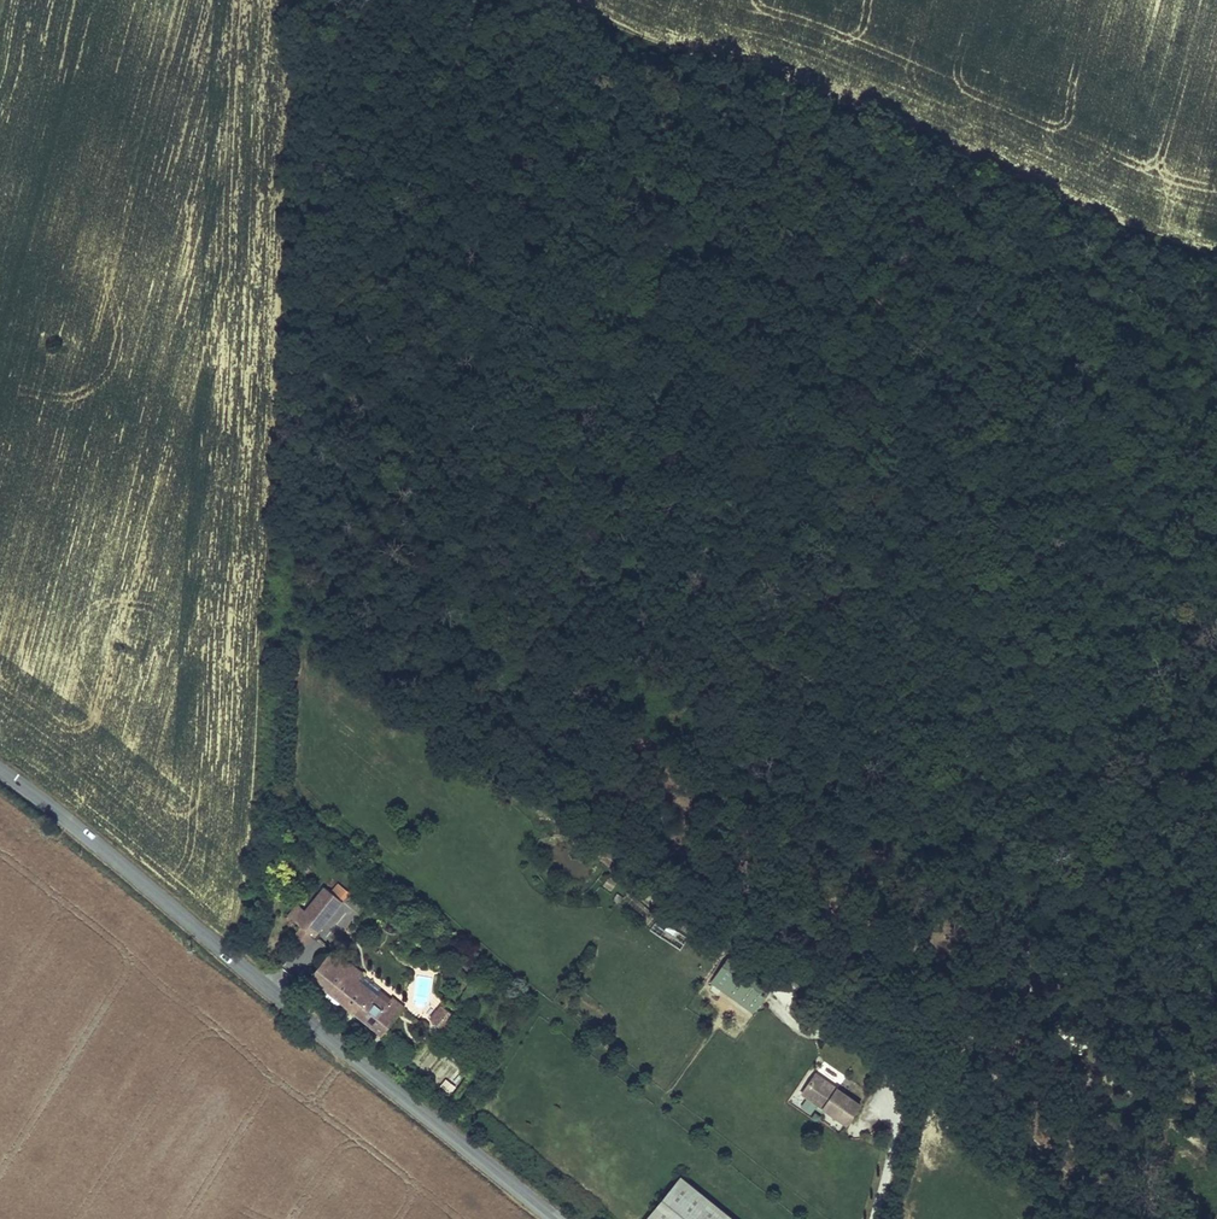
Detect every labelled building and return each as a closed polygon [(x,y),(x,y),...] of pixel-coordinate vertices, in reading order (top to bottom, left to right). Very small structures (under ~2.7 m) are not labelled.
[(330,882),(302,917),(320,931),(348,896),(330,882)] [(722,932),(717,939),(734,951),(739,944),(722,932)] [(368,970),(338,946),(317,972),(390,1029),(410,1002),(398,993),(394,999),(390,1004),(360,981),(364,975),(368,970)] [(770,988),(743,969),(730,987),(757,1006),(770,988)] [(364,975),(360,981),(390,1004),(394,999),(364,975)] [(757,1006),(730,987),(728,990),(755,1010),(757,1006)] [(460,1002),(449,993),(439,1005),(450,1014),(460,1002)] [(837,1090),(815,1074),(801,1094),(823,1109),(837,1090)] [(859,1105),(837,1090),(823,1109),(845,1125),(859,1105)] [(687,1178),(654,1218),(737,1218),(687,1178)]
